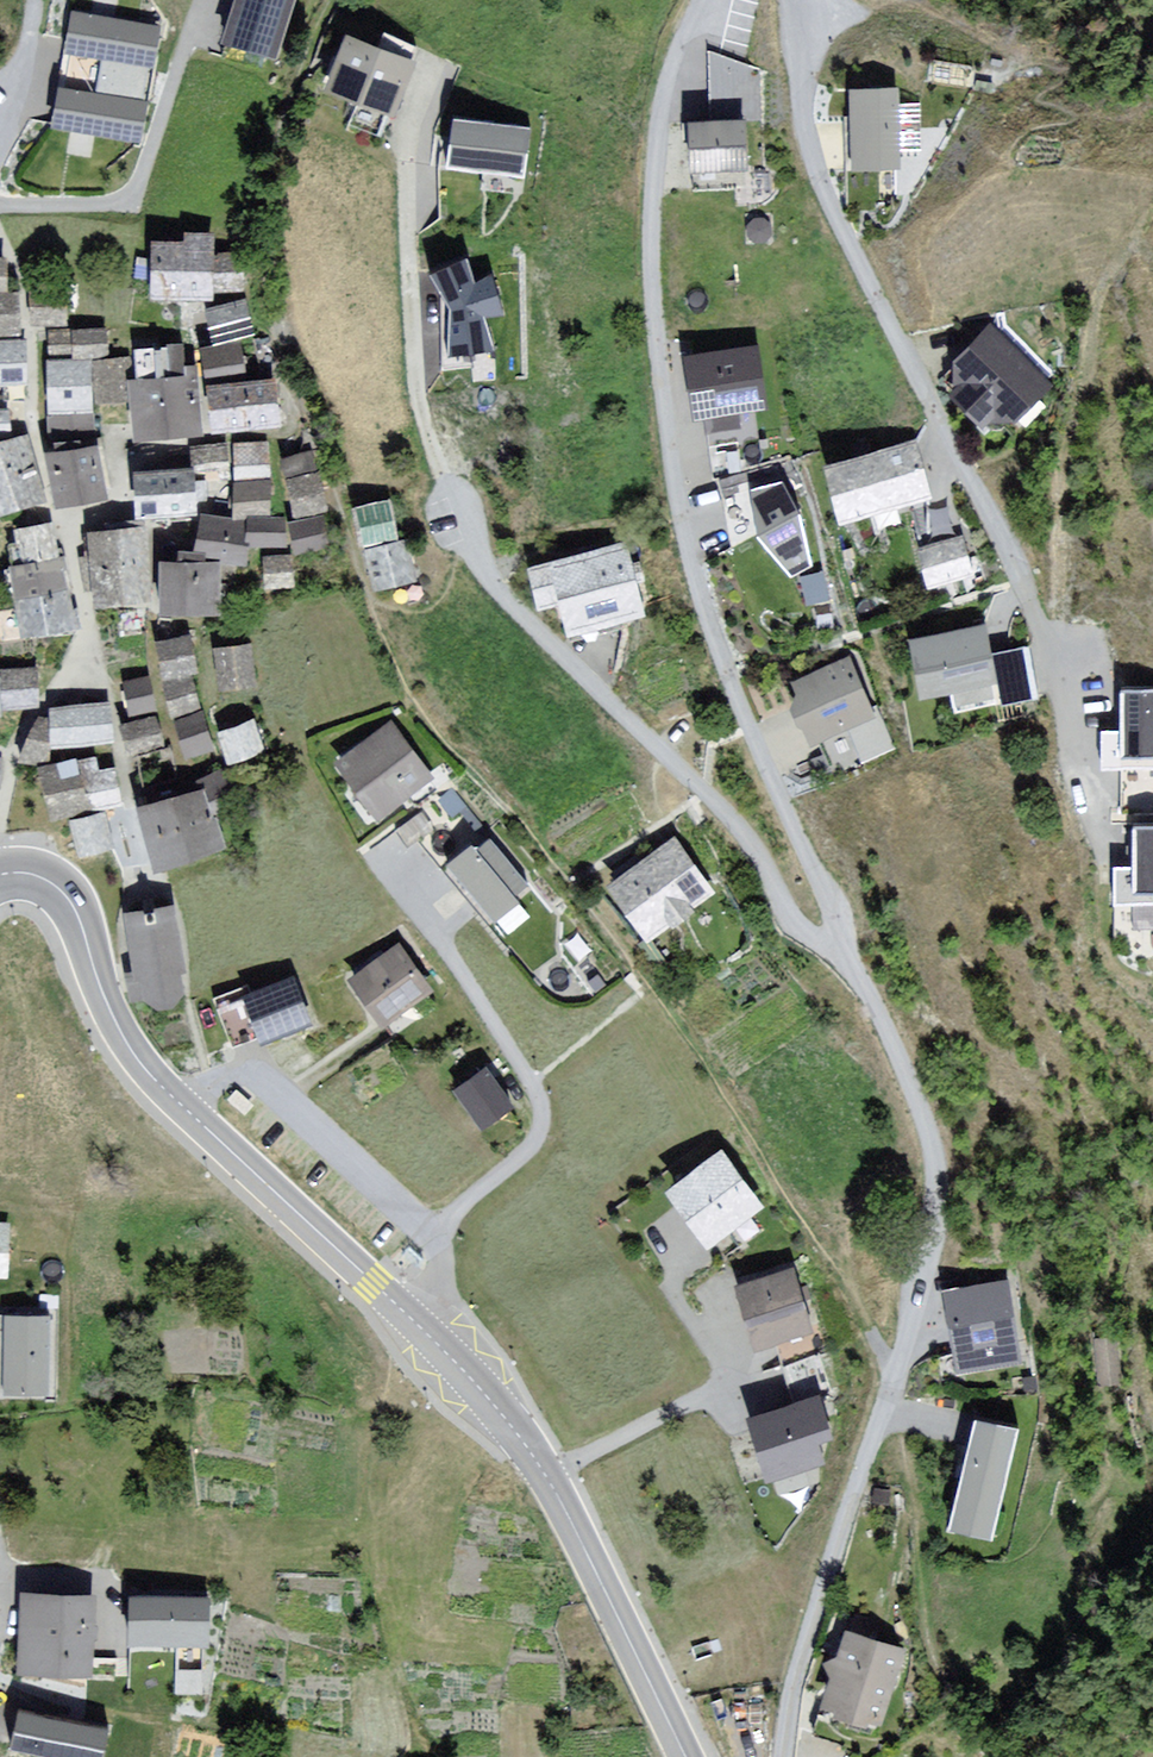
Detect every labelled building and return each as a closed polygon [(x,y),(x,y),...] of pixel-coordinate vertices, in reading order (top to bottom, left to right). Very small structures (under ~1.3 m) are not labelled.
[(288,0),(238,0),(225,42),(274,56),(291,1),(288,0)] [(157,30),(73,15),(67,51),(103,57),(96,94),(60,88),(54,127),(138,141),(157,30)] [(421,65),(352,37),(331,89),(399,118),(421,65)] [(902,91),(853,92),(854,169),(903,169),(902,91)] [(741,120),(742,92),(716,92),(716,120),(741,120)] [(904,106),(903,141),(919,141),(920,107),(904,106)] [(540,131),(460,118),(451,167),(531,179),(540,131)] [(751,122),(695,123),(695,168),(751,168),(751,122)] [(190,247),(161,246),(159,295),(215,297),(217,237),(190,236),(190,247)] [(0,260),(0,294),(10,295),(12,261),(0,260)] [(473,287),(465,263),(433,276),(451,308),(449,355),(492,348),(482,318),(501,315),(491,278),(473,287)] [(69,293),(35,293),(35,326),(69,326),(69,293)] [(0,295),(0,333),(22,333),(22,296),(10,295),(0,295)] [(250,301),(212,310),(221,345),(258,336),(250,301)] [(1054,387),(995,331),(944,384),(1003,441),(1054,387)] [(111,332),(53,333),(53,359),(111,358),(111,332)] [(132,361),(98,363),(101,404),(132,402),(134,442),(210,437),(203,334),(130,339),(132,361)] [(0,344),(0,389),(29,389),(30,344),(0,344)] [(246,347),(205,352),(209,380),(250,374),(246,347)] [(762,408),(754,351),(689,360),(697,417),(762,408)] [(280,376),(211,382),(215,433),(285,427),(280,376)] [(12,405),(0,405),(0,432),(13,432),(12,405)] [(0,446),(0,519),(48,506),(29,438),(0,446)] [(921,443),(829,464),(843,524),(935,503),(921,443)] [(50,453),(58,505),(111,496),(103,444),(50,453)] [(277,446),(239,447),(240,484),(278,483),(277,446)] [(233,449),(198,451),(201,506),(235,504),(233,449)] [(319,455),(287,463),(301,520),(334,512),(319,455)] [(196,470),(139,473),(141,515),(198,513),(196,470)] [(784,480),(755,487),(761,535),(793,578),(815,566),(803,510),(784,480)] [(276,489),(239,489),(238,522),(276,522),(276,489)] [(364,546),(402,536),(392,496),(354,506),(364,546)] [(251,527),(207,518),(200,559),(251,567),(254,549),(290,549),(289,528),(251,527)] [(19,531),(25,564),(60,558),(55,524),(19,531)] [(151,527),(93,531),(97,604),(156,600),(151,527)] [(969,540),(926,549),(935,590),(978,580),(969,540)] [(407,542),(370,552),(382,594),(419,584),(407,542)] [(629,547),(535,568),(543,607),(565,602),(571,629),(644,612),(629,547)] [(265,551),(266,583),(296,581),(295,550),(265,551)] [(25,564),(12,566),(25,638),(80,628),(66,556),(60,558),(25,564)] [(225,566),(166,563),(164,612),(223,614),(225,566)] [(987,630),(913,642),(922,696),(1001,684),(1004,705),(1041,700),(1033,655),(993,662),(987,630)] [(198,634),(161,644),(172,704),(193,762),(223,753),(208,712),(200,682),(210,681),(198,634)] [(257,644),(216,652),(224,694),(265,686),(257,644)] [(856,663),(799,685),(819,738),(850,726),(866,767),(899,754),(886,721),(880,724),(856,663)] [(5,727),(5,707),(43,706),(43,670),(5,671),(5,678),(0,678),(0,727),(5,727)] [(147,679),(126,684),(132,713),(154,709),(147,679)] [(1130,692),(1128,758),(1152,759),(1152,693),(1130,692)] [(84,710),(54,710),(54,741),(54,747),(114,747),(114,702),(84,702),(84,710)] [(161,720),(125,727),(132,757),(167,749),(161,720)] [(252,722),(222,734),(232,759),(262,747),(252,722)] [(396,731),(343,769),(380,821),(433,783),(396,731)] [(54,741),(33,738),(30,762),(53,764),(54,747),(54,741)] [(83,758),(42,768),(55,823),(96,814),(83,758)] [(126,809),(120,771),(90,775),(96,813),(126,809)] [(210,786),(140,805),(158,867),(227,848),(210,786)] [(107,812),(71,822),(81,860),(117,850),(107,812)] [(1139,834),(1139,893),(1152,893),(1152,834),(1139,834)] [(679,837),(610,885),(649,941),(718,893),(679,837)] [(473,847),(448,868),(495,925),(521,904),(473,847)] [(180,913),(132,920),(145,1011),(194,1004),(180,913)] [(401,945),(352,980),(384,1025),(433,991),(401,945)] [(300,979),(244,998),(260,1044),(316,1025),(300,979)] [(511,1107),(485,1072),(458,1091),(484,1127),(511,1107)] [(724,1151),(669,1191),(710,1247),(765,1207),(724,1151)] [(0,1228),(0,1277),(7,1277),(9,1229),(0,1228)] [(797,1269),(743,1284),(760,1344),(814,1329),(797,1269)] [(1014,1288),(949,1297),(959,1375),(1025,1367),(1014,1288)] [(52,1318),(11,1317),(9,1390),(50,1391),(52,1318)] [(1115,1339),(1096,1341),(1101,1382),(1121,1380),(1115,1339)] [(787,1364),(792,1385),(812,1379),(807,1359),(787,1364)] [(829,1438),(817,1401),(753,1421),(772,1477),(819,1461),(813,1443),(829,1438)] [(1022,1430),(980,1420),(954,1528),(996,1538),(1022,1430)] [(94,1600),(27,1597),(24,1670),(91,1673),(94,1600)] [(199,1602),(116,1602),(116,1653),(198,1652),(199,1602)] [(910,1652),(853,1632),(824,1712),(882,1732),(910,1652)] [(22,1715),(15,1748),(58,1756),(100,1756),(105,1733),(22,1715)]
